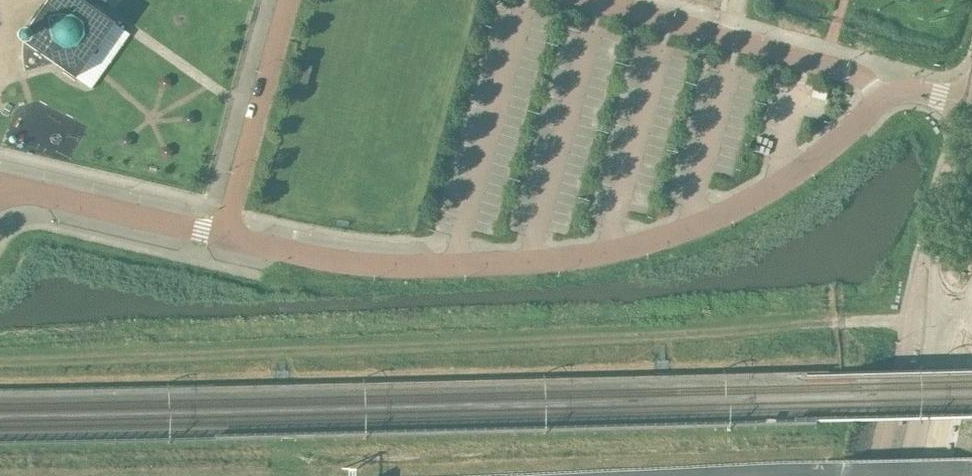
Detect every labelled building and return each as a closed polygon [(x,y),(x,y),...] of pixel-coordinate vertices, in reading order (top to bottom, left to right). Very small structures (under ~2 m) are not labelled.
[(81,0),(47,0),(26,30),(25,29),(23,29),(22,29),(21,29),(20,30),(19,30),(18,31),(17,32),(17,34),(17,35),(17,36),(17,38),(18,39),(19,40),(20,40),(21,41),(23,41),(22,45),(22,50),(22,54),(22,58),(23,63),(23,67),(24,71),(55,64),(74,77),(113,22),(81,0)]
